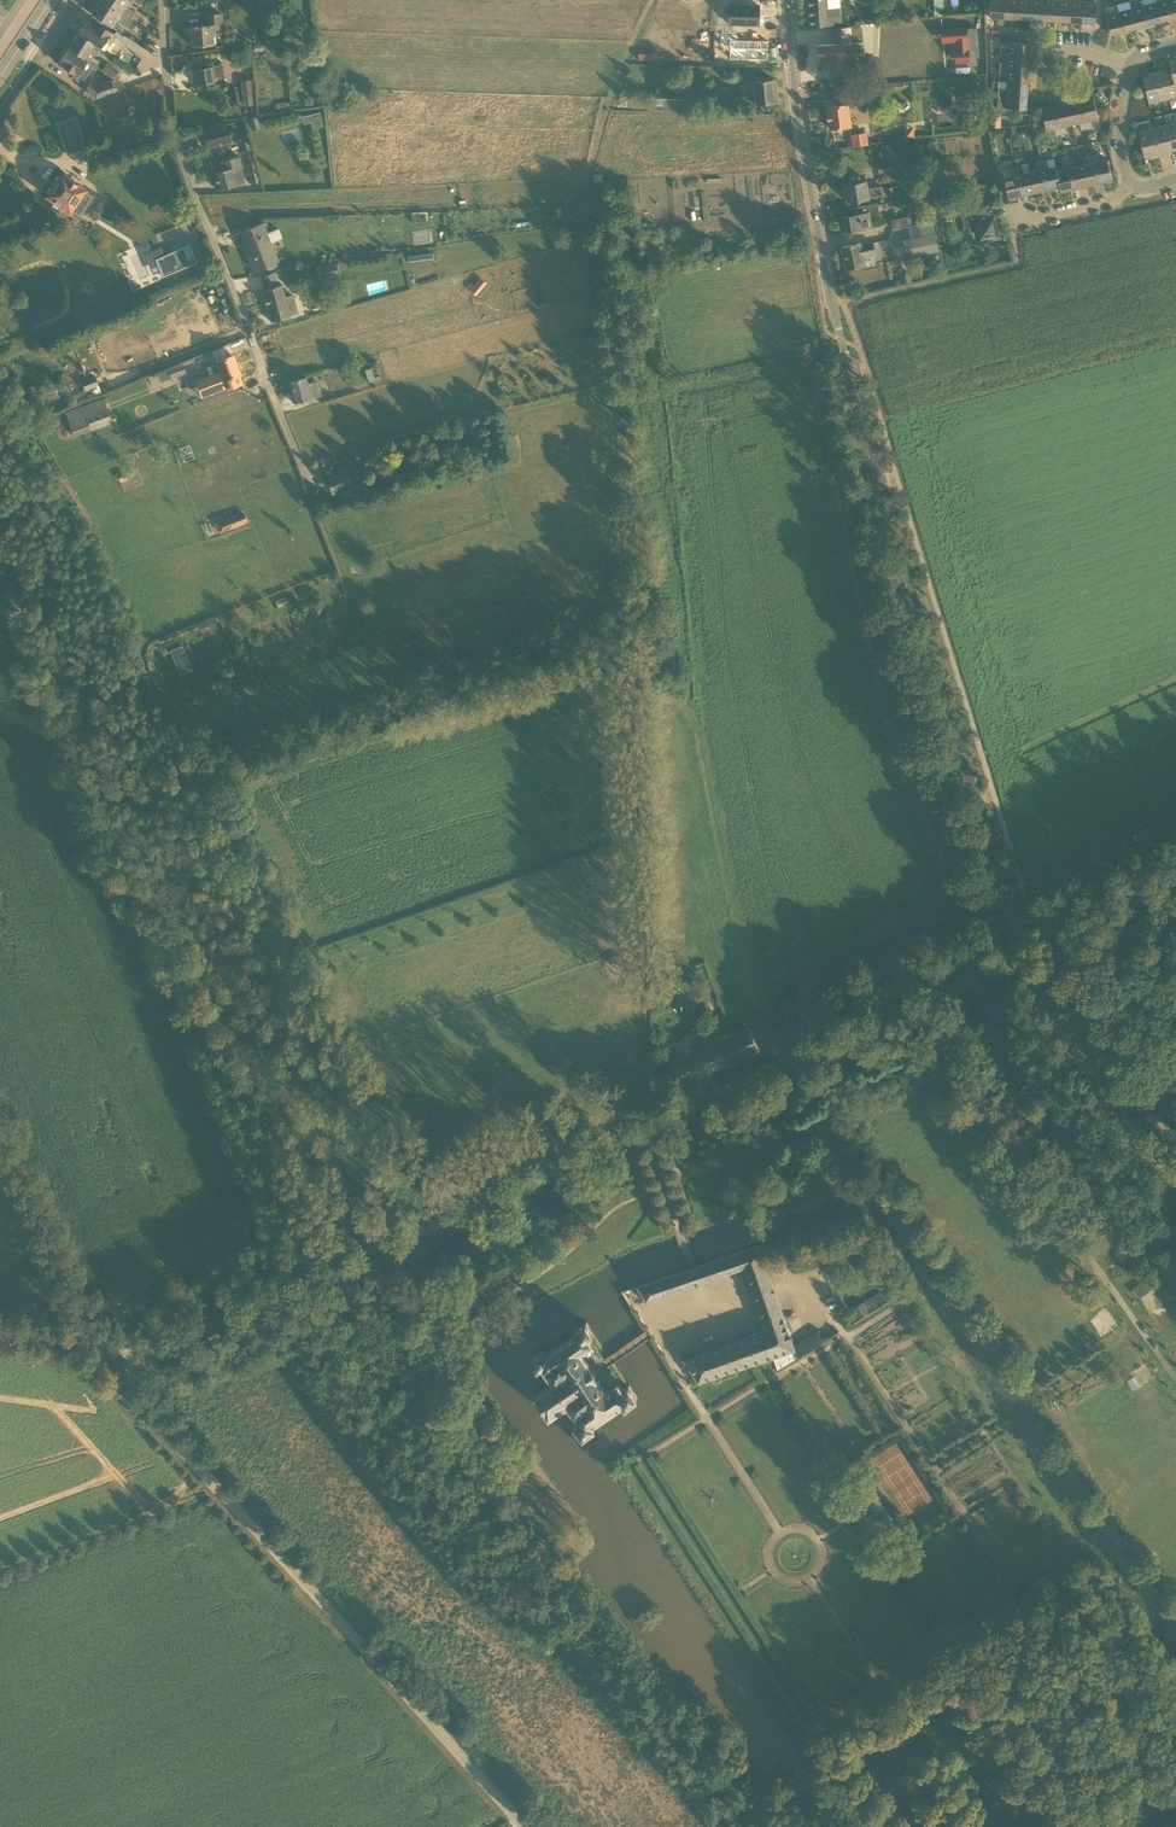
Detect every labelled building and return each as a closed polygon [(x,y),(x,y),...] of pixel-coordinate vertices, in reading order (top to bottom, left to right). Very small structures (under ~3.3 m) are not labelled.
[(130,19),(102,0),(100,0),(96,6),(94,6),(91,10),(92,12),(91,13),(111,26),(118,15),(120,16),(118,19),(118,21),(126,26),(130,19)] [(128,0),(102,0),(130,19),(135,12),(127,7),(126,7),(124,10),(122,9),(128,0)] [(259,9),(275,7),(275,0),(259,0),(259,9)] [(824,25),(841,24),(840,8),(828,9),(828,0),(810,0),(812,26),(824,25)] [(1005,0),(992,0),(991,18),(991,17),(1004,17),(1005,0)] [(1018,0),(1005,0),(1004,17),(1017,18),(1017,19),(1018,0)] [(1031,0),(1018,0),(1017,19),(1017,18),(1030,19),(1031,0)] [(1045,0),(1031,0),(1030,19),(1043,20),(1043,21),(1044,21),(1045,0)] [(1058,0),(1045,0),(1044,21),(1044,20),(1057,20),(1058,0)] [(1071,0),(1058,0),(1057,20),(1069,21),(1069,22),(1070,22),(1071,0)] [(1084,1),(1077,0),(1071,0),(1070,22),(1070,21),(1083,22),(1084,1)] [(1097,12),(1097,0),(1091,0),(1091,1),(1084,1),(1083,22),(1096,22),(1095,24),(1096,24),(1097,12)] [(1175,20),(1170,0),(1163,0),(1157,2),(1162,21),(1169,19),(1169,22),(1175,20)] [(1155,22),(1162,21),(1157,2),(1144,5),(1150,27),(1155,25),(1155,22)] [(731,4),(730,24),(759,24),(760,5),(731,4)] [(1144,28),(1150,27),(1144,5),(1131,8),(1136,27),(1143,25),(1144,28)] [(1129,29),(1136,27),(1131,8),(1119,11),(1124,33),(1130,32),(1129,29)] [(1119,35),(1124,33),(1119,11),(1106,15),(1111,34),(1118,32),(1119,35)] [(192,45),(204,44),(213,43),(212,35),(215,35),(215,28),(223,28),(222,14),(206,15),(207,25),(197,26),(197,25),(194,25),(194,26),(190,26),(192,45)] [(78,33),(99,47),(104,50),(111,39),(123,47),(125,45),(135,52),(140,45),(117,30),(114,34),(94,21),(92,24),(87,20),(84,24),(82,24),(80,25),(78,28),(78,30),(79,32),(78,33)] [(847,64),(854,63),(853,52),(858,50),(857,41),(864,40),(862,25),(833,28),(834,43),(820,44),(820,45),(820,46),(818,48),(818,53),(820,55),(821,55),(821,56),(821,57),(822,56),(822,61),(823,61),(825,62),(825,67),(831,66),(831,70),(847,69),(847,64)] [(969,62),(967,28),(942,30),(943,42),(957,41),(958,50),(955,51),(956,63),(969,62)] [(99,47),(78,33),(68,48),(87,60),(96,66),(99,61),(93,57),(99,47)] [(725,38),(725,58),(764,59),(764,39),(725,38)] [(1032,43),(1019,42),(1001,41),(1001,47),(1009,48),(1009,55),(1030,56),(1031,43),(1032,43)] [(64,54),(58,63),(83,80),(88,71),(82,67),(87,60),(68,48),(68,49),(65,49),(63,52),(64,54)] [(1029,69),(1030,56),(1009,55),(1009,62),(1000,62),(1000,67),(1031,69),(1029,69)] [(102,69),(114,77),(119,70),(107,62),(102,69)] [(215,80),(224,79),(221,64),(212,65),(193,69),(196,84),(215,81),(215,80)] [(1031,69),(1000,67),(999,73),(1008,74),(1007,82),(1028,83),(1029,69),(1031,69)] [(1172,71),(1167,72),(1166,69),(1157,71),(1163,100),(1175,97),(1175,88),(1172,71)] [(1149,103),(1163,100),(1157,71),(1148,73),(1149,76),(1143,78),(1149,103)] [(736,105),(765,102),(777,101),(774,78),(755,80),(756,95),(735,97),(736,105)] [(253,104),(251,80),(241,81),(243,101),(244,101),(244,105),(253,104)] [(84,90),(96,98),(115,91),(111,81),(96,86),(90,82),(84,90)] [(1028,95),(1028,83),(1007,82),(1007,88),(999,88),(998,94),(1029,96),(1029,95),(1028,95)] [(852,125),(848,96),(856,95),(854,84),(834,87),(835,98),(836,97),(837,105),(827,107),(830,128),(852,125)] [(690,91),(678,91),(667,90),(666,105),(689,106),(690,91)] [(1029,96),(998,94),(997,108),(1001,113),(1007,113),(1012,109),(1012,108),(1027,109),(1028,96),(1029,96)] [(1098,118),(1097,109),(1094,97),(1086,99),(1086,98),(1085,98),(1086,99),(1081,100),(1087,129),(1093,127),(1091,119),(1098,118)] [(1081,130),(1087,129),(1081,100),(1076,101),(1076,100),(1075,101),(1068,103),(1073,123),(1079,122),(1081,130)] [(1066,125),(1073,123),(1068,103),(1061,104),(1060,104),(1060,105),(1055,106),(1062,134),(1067,133),(1066,125)] [(1056,136),(1062,134),(1055,106),(1051,107),(1051,106),(1050,106),(1050,107),(1042,108),(1047,129),(1054,127),(1056,136)] [(314,121),(315,128),(325,125),(322,111),(304,115),(306,123),(314,121)] [(990,117),(990,128),(1001,128),(1001,117),(990,117)] [(68,153),(83,148),(74,120),(59,125),(68,153)] [(1167,124),(1173,150),(1175,149),(1175,122),(1167,124)] [(1160,156),(1153,128),(1152,123),(1137,126),(1145,156),(1150,155),(1151,158),(1160,156)] [(207,147),(219,144),(231,141),(226,124),(203,130),(207,147)] [(1168,151),(1173,150),(1167,124),(1153,128),(1160,156),(1169,154),(1168,151)] [(853,145),(866,144),(865,134),(852,135),(853,145)] [(1025,163),(1022,150),(1014,152),(1017,165),(1025,163)] [(1113,179),(1108,159),(1101,160),(1099,152),(1093,153),(1100,182),(1104,181),(1104,182),(1105,182),(1105,181),(1113,179)] [(1095,183),(1100,182),(1093,153),(1087,155),(1089,163),(1082,164),(1087,185),(1094,184),(1095,184),(1095,183)] [(245,182),(242,167),(239,156),(220,160),(223,169),(214,172),(218,189),(245,182)] [(1087,185),(1082,164),(1075,166),(1073,158),(1068,159),(1074,188),(1079,187),(1080,187),(1087,185)] [(1057,170),(1056,165),(1049,167),(1047,159),(1041,160),(1048,189),(1052,188),(1053,188),(1060,186),(1057,170)] [(1069,189),(1074,188),(1068,159),(1062,160),(1064,169),(1057,170),(1060,186),(1061,191),(1069,189),(1069,190),(1070,189),(1069,189)] [(1043,190),(1048,189),(1041,160),(1035,161),(1037,170),(1030,171),(1035,192),(1042,190),(1042,191),(1043,190)] [(879,173),(894,171),(893,163),(878,165),(879,173)] [(1035,192),(1030,171),(1023,173),(1022,165),(1016,166),(1022,195),(1027,194),(1028,194),(1028,193),(1035,192)] [(1018,196),(1022,195),(1016,166),(1003,169),(1009,197),(1017,196),(1018,196)] [(70,211),(78,217),(93,196),(84,190),(84,189),(76,183),(77,183),(69,177),(69,178),(61,173),(46,195),(54,200),(51,205),(51,207),(58,212),(60,212),(64,207),(69,211),(70,211)] [(849,202),(861,199),(870,198),(870,197),(883,195),(882,186),(868,188),(867,179),(845,183),(846,186),(844,187),(845,191),(847,192),(849,202)] [(847,232),(872,227),(870,216),(879,214),(877,202),(849,208),(849,209),(850,209),(851,215),(844,216),(847,232)] [(987,240),(999,237),(997,226),(996,226),(994,217),(992,217),(990,209),(962,215),(965,229),(975,226),(978,239),(987,237),(987,240)] [(893,228),(905,226),(912,224),(910,216),(892,219),(893,228)] [(278,230),(267,234),(262,223),(241,232),(247,246),(245,247),(245,248),(249,258),(250,260),(252,259),(256,267),(253,268),(254,270),(278,261),(271,244),(282,239),(278,230)] [(939,250),(938,245),(935,234),(904,240),(908,257),(939,250)] [(863,256),(876,254),(873,242),(865,244),(864,243),(861,243),(842,247),(847,268),(865,264),(863,256)] [(200,245),(167,258),(174,276),(207,263),(200,245)] [(321,275),(341,273),(340,262),(320,264),(321,275)] [(265,288),(281,283),(277,271),(261,275),(265,288)] [(478,293),(489,281),(483,275),(476,283),(472,280),(468,284),(478,293)] [(281,284),(279,285),(263,289),(271,321),(290,316),(290,315),(297,313),(292,295),(284,297),(281,284)] [(223,379),(228,377),(240,373),(233,354),(217,360),(216,359),(205,364),(209,374),(204,375),(208,384),(223,379)] [(158,373),(161,382),(185,373),(182,364),(158,373)] [(375,378),(373,368),(366,370),(369,382),(381,378),(380,376),(375,378)] [(69,406),(101,393),(94,375),(80,380),(83,390),(66,397),(69,406)] [(294,402),(305,399),(321,395),(317,380),(307,383),(305,376),(288,381),(294,402)] [(109,415),(107,408),(103,398),(65,411),(74,436),(116,420),(113,413),(109,415)] [(470,419),(459,422),(461,431),(473,428),(470,419)] [(359,460),(377,455),(374,445),(356,451),(359,460)] [(366,489),(361,475),(356,463),(338,470),(339,474),(329,478),(334,492),(343,488),(347,496),(366,489)] [(225,519),(229,528),(247,521),(243,512),(225,519)] [(172,647),(179,673),(193,669),(186,644),(172,647)] [(223,678),(236,673),(233,664),(219,669),(223,678)] [(317,703),(327,701),(325,693),(298,699),(300,708),(318,704),(317,703)] [(970,912),(971,917),(980,915),(978,909),(970,912)] [(646,1299),(694,1283),(697,1282),(702,1280),(744,1266),(754,1296),(766,1332),(725,1345),(733,1370),(795,1349),(798,1357),(824,1341),(818,1330),(794,1345),(775,1289),(760,1245),(701,1265),(697,1266),(692,1268),(687,1269),(638,1286),(646,1299)] [(809,1250),(815,1266),(822,1264),(816,1247),(809,1250)] [(853,1307),(860,1318),(907,1290),(901,1279),(853,1307)] [(592,1342),(589,1336),(593,1334),(586,1323),(575,1330),(578,1334),(567,1341),(552,1350),(545,1355),(542,1350),(531,1357),(538,1367),(543,1365),(554,1382),(535,1394),(549,1416),(567,1405),(578,1421),(573,1425),(582,1438),(596,1429),(593,1424),(622,1405),(624,1409),(638,1400),(629,1386),(624,1389),(618,1381),(606,1389),(580,1350),(592,1342)] [(698,1382),(733,1370),(725,1345),(684,1359),(698,1382)] [(875,1522),(889,1513),(871,1485),(857,1495),(875,1522)]
